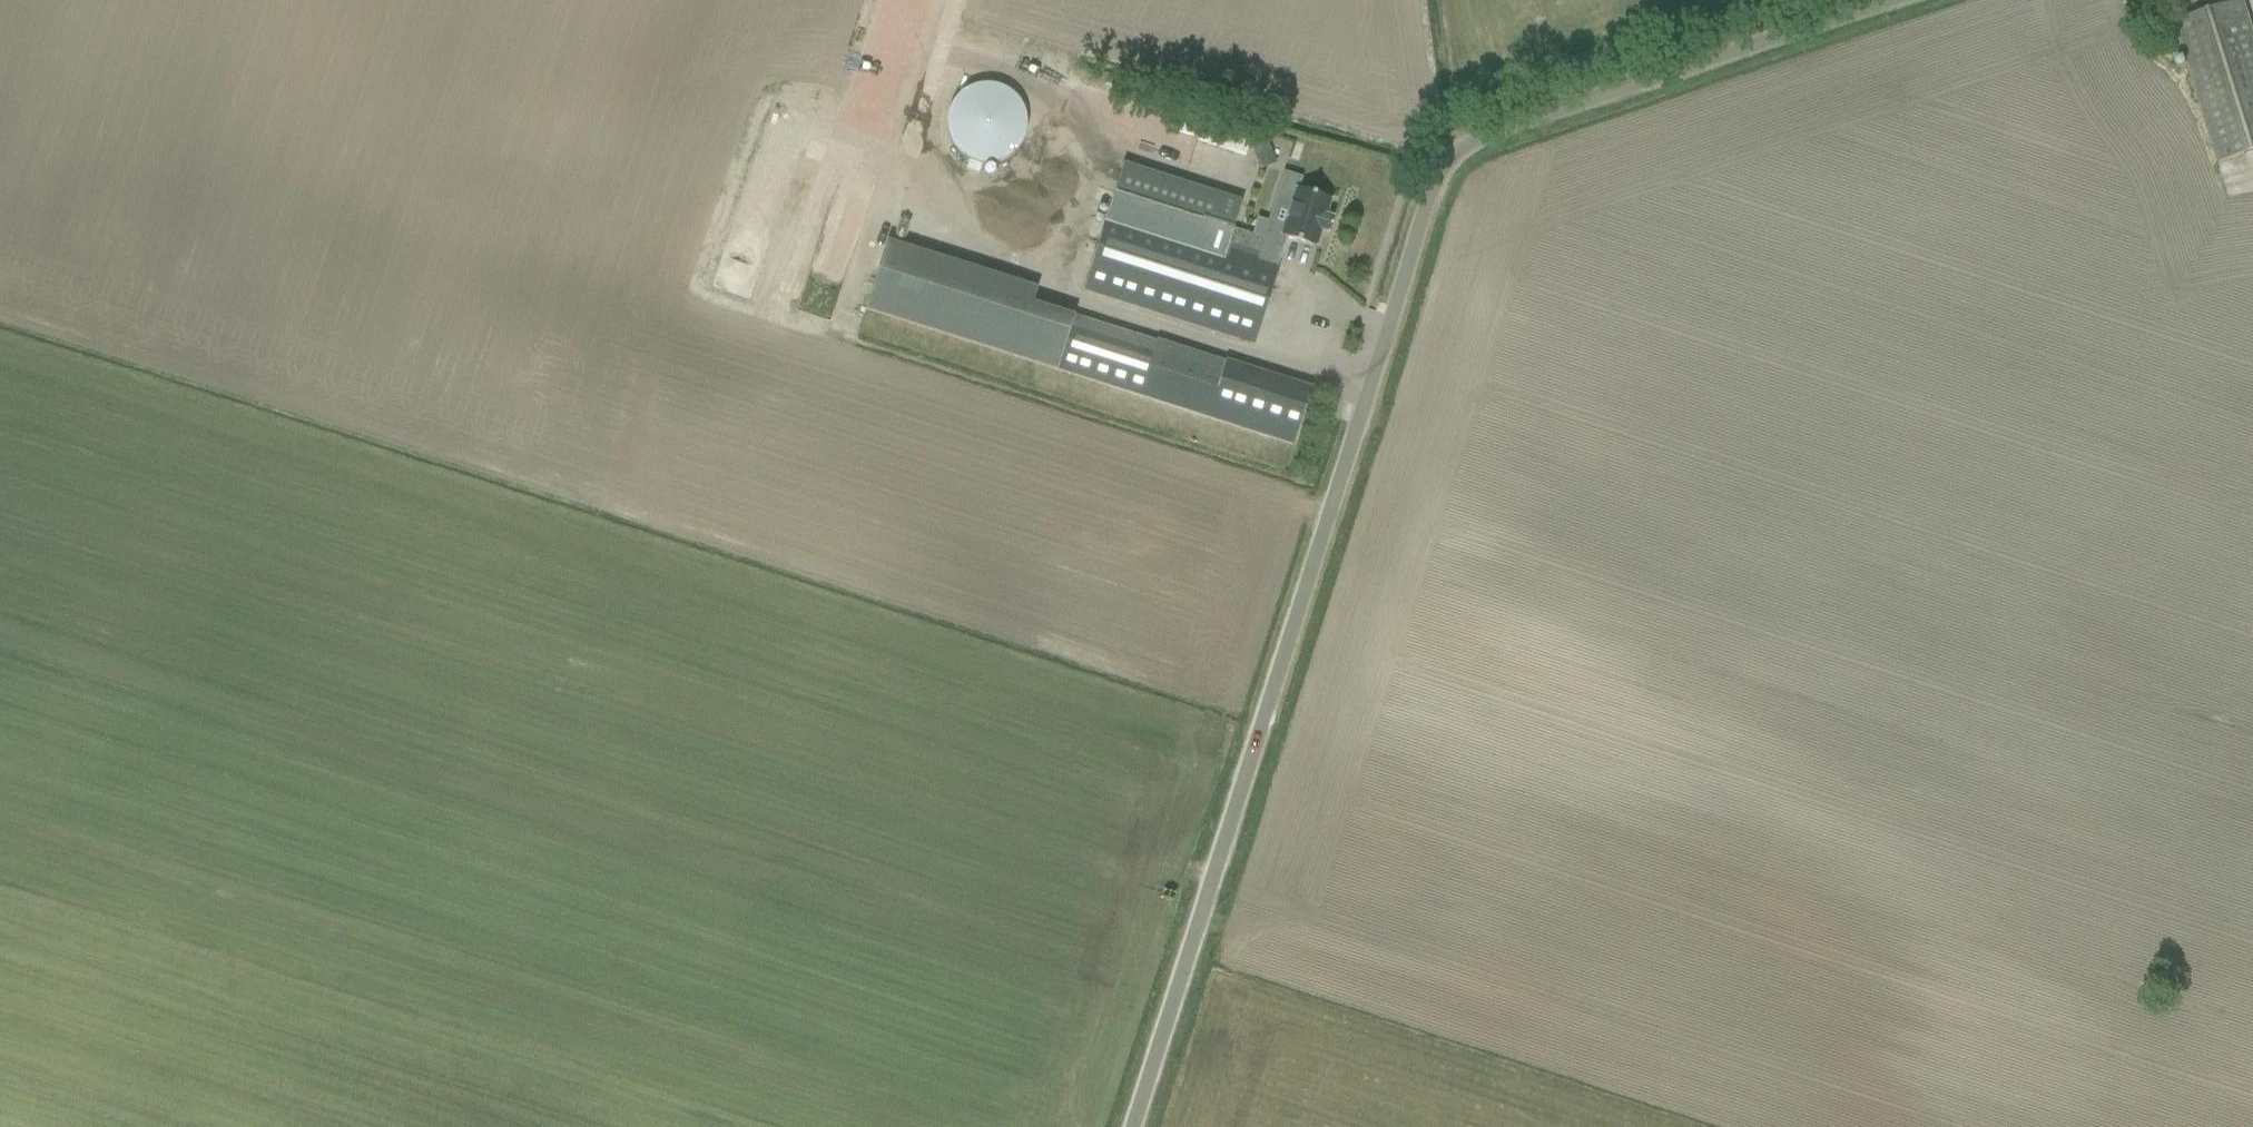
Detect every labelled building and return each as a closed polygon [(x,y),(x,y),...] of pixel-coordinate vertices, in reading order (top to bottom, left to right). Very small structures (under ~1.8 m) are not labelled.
[(2180,43),(2218,163),(2252,152),(2252,34),(2243,0),(2174,22),(2180,43)] [(946,123),(946,128),(946,131),(947,135),(948,139),(949,142),(951,145),(953,148),(955,151),(957,154),(960,157),(963,159),(966,161),(970,162),(973,163),(977,164),(980,165),(984,165),(988,165),(991,165),(995,164),(999,163),(1002,161),(1005,160),(1008,158),(1011,155),(1014,153),(1016,150),(1018,147),(1020,144),(1022,140),(1023,136),(1024,131),(1024,126),(1024,121),(1023,117),(1022,112),(1020,108),(1017,104),(1014,100),(1011,96),(1007,94),(1003,91),(998,89),(994,88),(989,87),(984,87),(979,87),(975,88),(970,90),(966,92),(962,94),(958,97),(955,101),(952,105),(950,109),(948,113),(947,118),(946,123)] [(1121,169),(1082,290),(1252,344),(1286,239),(1315,248),(1320,230),(1326,232),(1330,218),(1325,216),(1330,200),(1297,189),(1301,179),(1284,173),(1274,203),(1289,208),(1283,228),(1257,219),(1252,235),(1233,229),(1240,206),(1213,197),(1213,198),(1121,169)] [(1309,388),(1156,340),(1152,354),(1070,328),(1057,370),(1292,444),(1309,388)]
